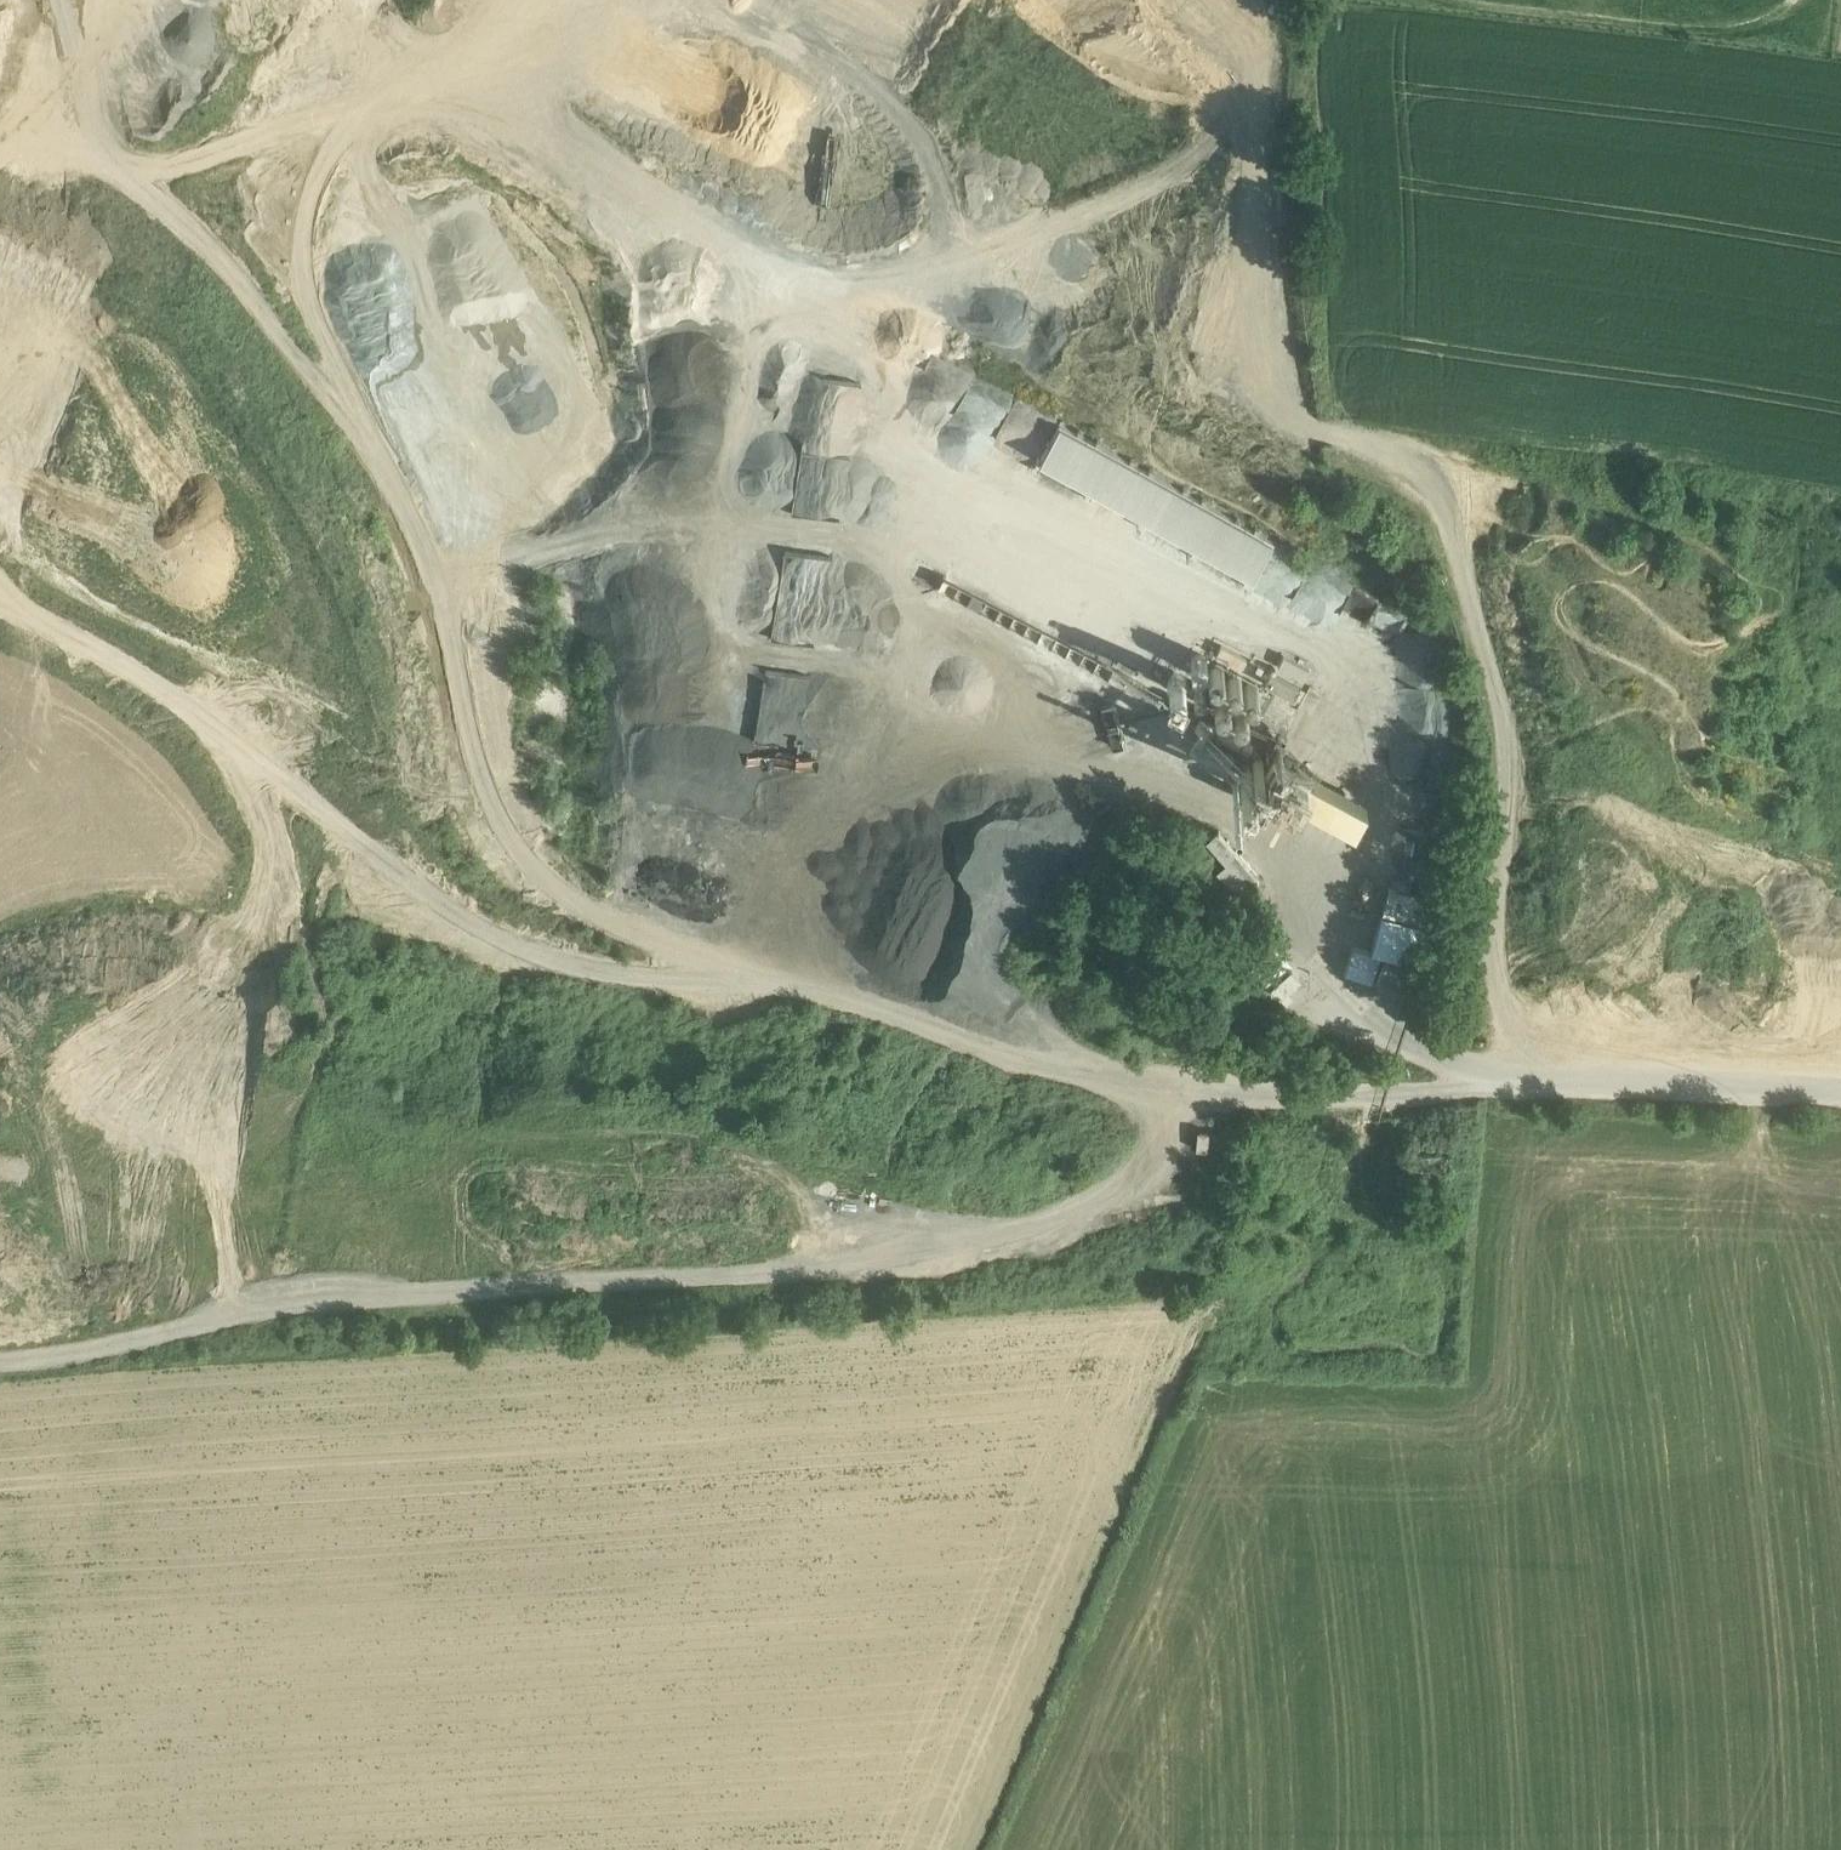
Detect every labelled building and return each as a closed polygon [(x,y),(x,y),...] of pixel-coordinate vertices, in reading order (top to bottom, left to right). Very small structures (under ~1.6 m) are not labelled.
[(1060,423),(1042,460),(1271,565),(1288,528),(1060,423)] [(1380,597),(1312,564),(1300,589),(1367,622),(1380,597)] [(1319,684),(1208,624),(1184,673),(1160,660),(1146,686),(943,573),(939,582),(1137,695),(1127,712),(1225,791),(1251,806),(1263,784),(1349,834),(1369,798),(1285,746),(1319,684)] [(803,596),(779,595),(778,633),(802,633),(803,596)] [(1382,630),(1382,664),(1430,664),(1430,630),(1382,630)] [(740,838),(788,843),(800,738),(752,733),(740,838)] [(1417,962),(1435,898),(1388,885),(1370,949),(1417,962)] [(1290,977),(1272,993),(1292,1014),(1310,998),(1290,977)]
